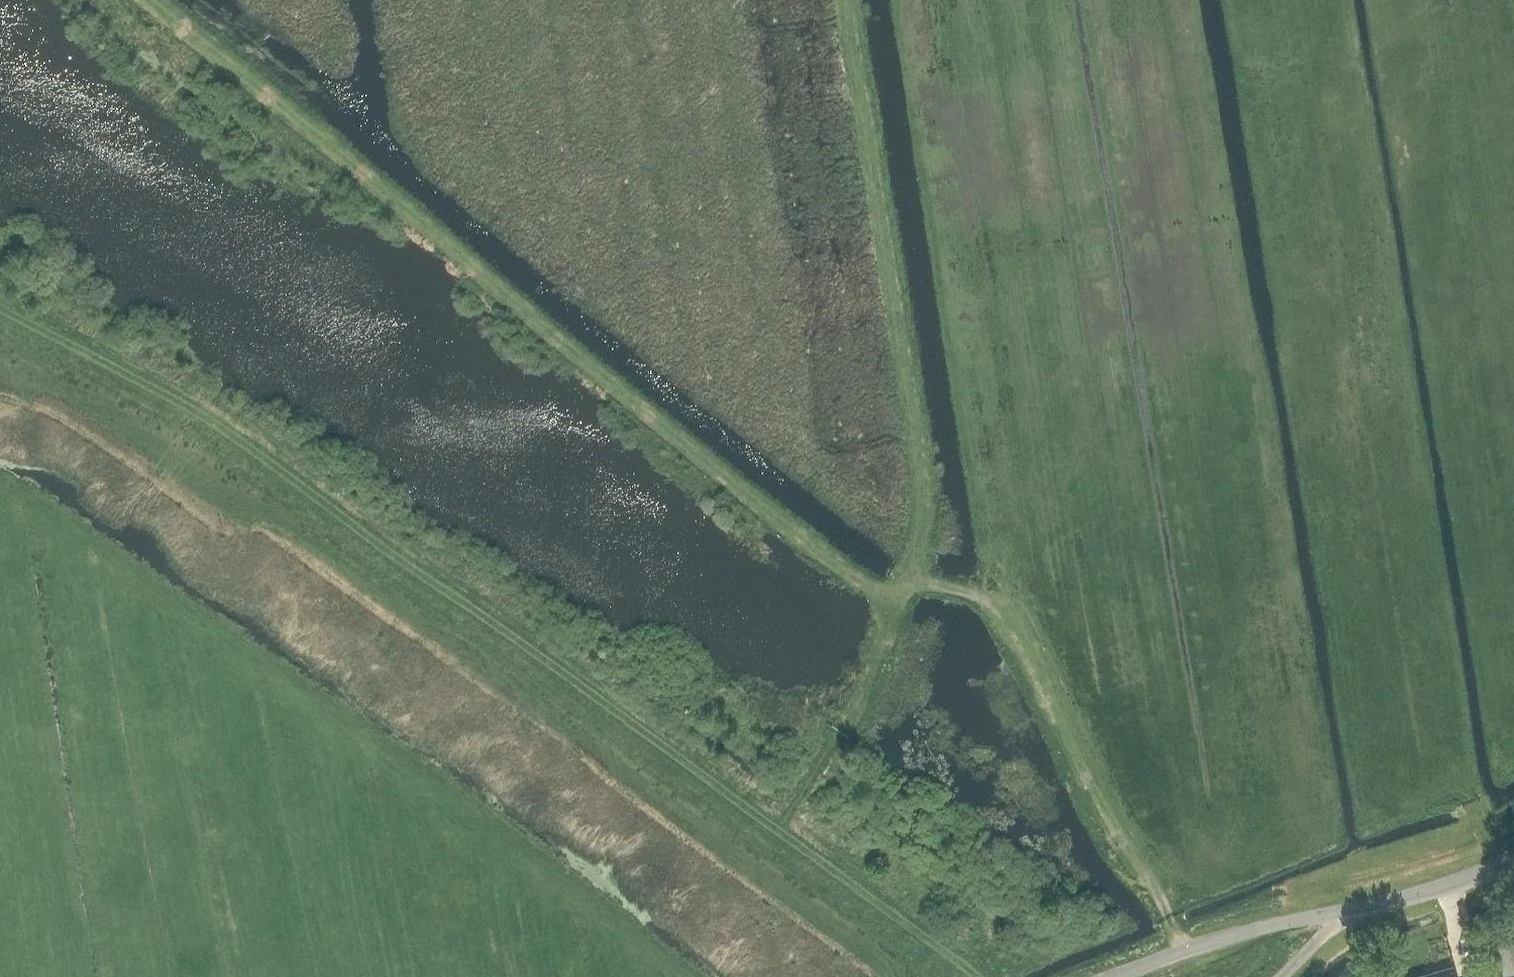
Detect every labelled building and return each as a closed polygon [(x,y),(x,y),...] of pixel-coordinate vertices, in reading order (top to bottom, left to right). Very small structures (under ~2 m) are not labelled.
[(1452,967),(1417,976),(1455,976),(1452,967)]
